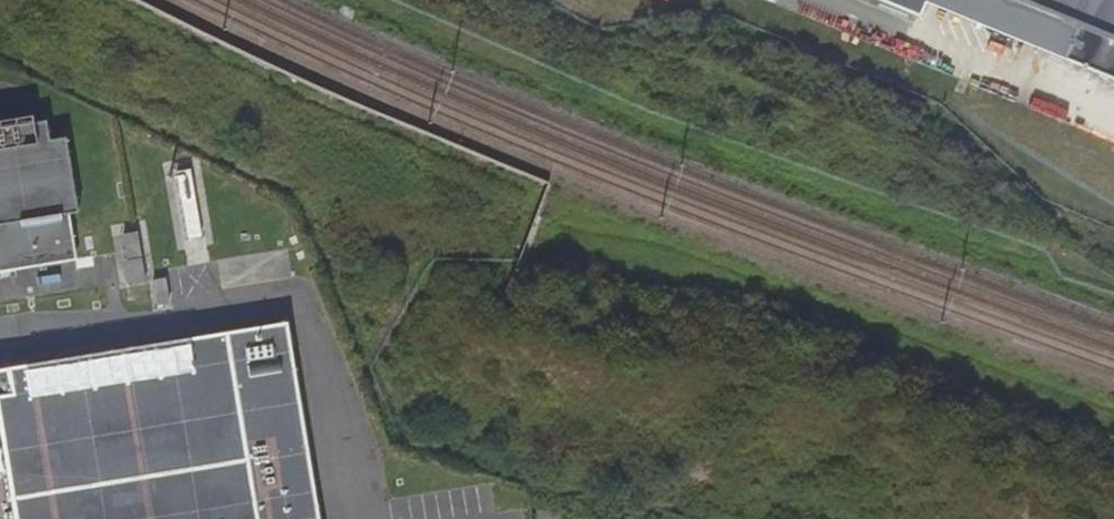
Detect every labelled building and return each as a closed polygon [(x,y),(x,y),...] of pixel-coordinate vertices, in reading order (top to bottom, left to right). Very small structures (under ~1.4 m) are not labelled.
[(926,13),(930,3),(1113,81),(1113,0),(895,0),(926,13)] [(22,279),(25,272),(38,271),(42,277),(65,273),(63,264),(79,261),(71,216),(83,214),(70,143),(53,145),(50,129),(0,138),(0,283),(22,279)] [(190,169),(175,171),(180,214),(195,212),(190,169)] [(124,245),(133,294),(150,291),(142,242),(124,245)] [(156,307),(170,304),(166,277),(152,279),(156,307)] [(293,339),(278,335),(279,329),(244,334),(245,342),(13,381),(12,373),(0,375),(0,518),(322,518),(293,339)]
